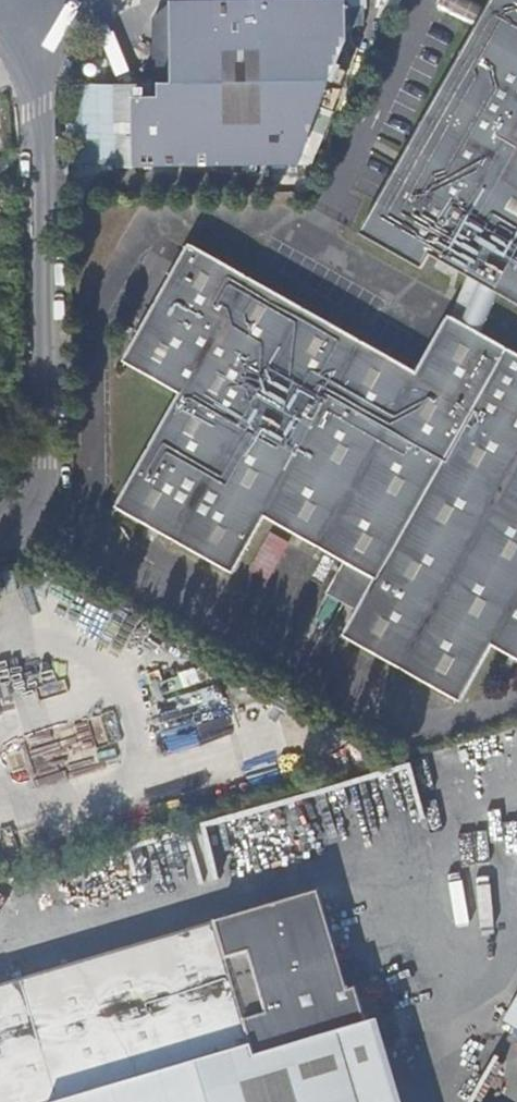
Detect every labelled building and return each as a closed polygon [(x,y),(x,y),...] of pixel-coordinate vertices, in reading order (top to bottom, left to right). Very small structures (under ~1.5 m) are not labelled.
[(360,239),(422,275),(431,260),(469,282),(462,296),(478,306),(486,291),(516,309),(516,0),(493,0),(360,239)] [(327,86),(326,46),(344,46),(343,11),(326,12),(325,2),(183,4),(181,7),(166,7),(168,88),(154,87),(153,92),(129,93),(130,167),(157,167),(157,172),(296,171),(295,115),(318,114),(318,86),(327,86)] [(343,11),(343,2),(325,2),(326,12),(343,11)] [(196,296),(212,268),(185,251),(167,280),(196,296)] [(323,406),(356,348),(212,268),(196,296),(167,280),(150,308),(202,337),(323,406)] [(445,325),(414,380),(356,348),(323,406),(202,337),(150,308),(117,362),(180,397),(292,462),(258,519),(372,583),(341,639),(453,703),(487,648),(516,665),(516,365),(445,325)] [(258,519),(292,462),(180,397),(112,510),(227,576),(258,519)] [(114,714),(90,723),(100,752),(93,754),(100,776),(133,764),(114,714)] [(236,1051),(253,1047),(257,1058),(275,1052),(298,1046),(320,1039),(346,1032),(349,1042),(372,1035),(365,1011),(358,988),(350,991),(347,980),(343,969),(335,941),(331,927),(323,903),(320,891),(294,899),(282,902),(249,912),(237,915),(211,924),(201,926),(168,936),(158,939),(125,949),(95,957),(87,960),(66,966),(58,968),(35,975),(19,980),(0,985),(0,986),(0,1101),(65,1101),(84,1097),(123,1085),(141,1080),(182,1067),(199,1063),(236,1051)] [(381,1064),(372,1035),(349,1042),(346,1032),(320,1039),(298,1046),(275,1052),(257,1058),(253,1047),(236,1051),(199,1063),(182,1067),(141,1080),(123,1085),(84,1097),(65,1101),(392,1101),(381,1064)]
